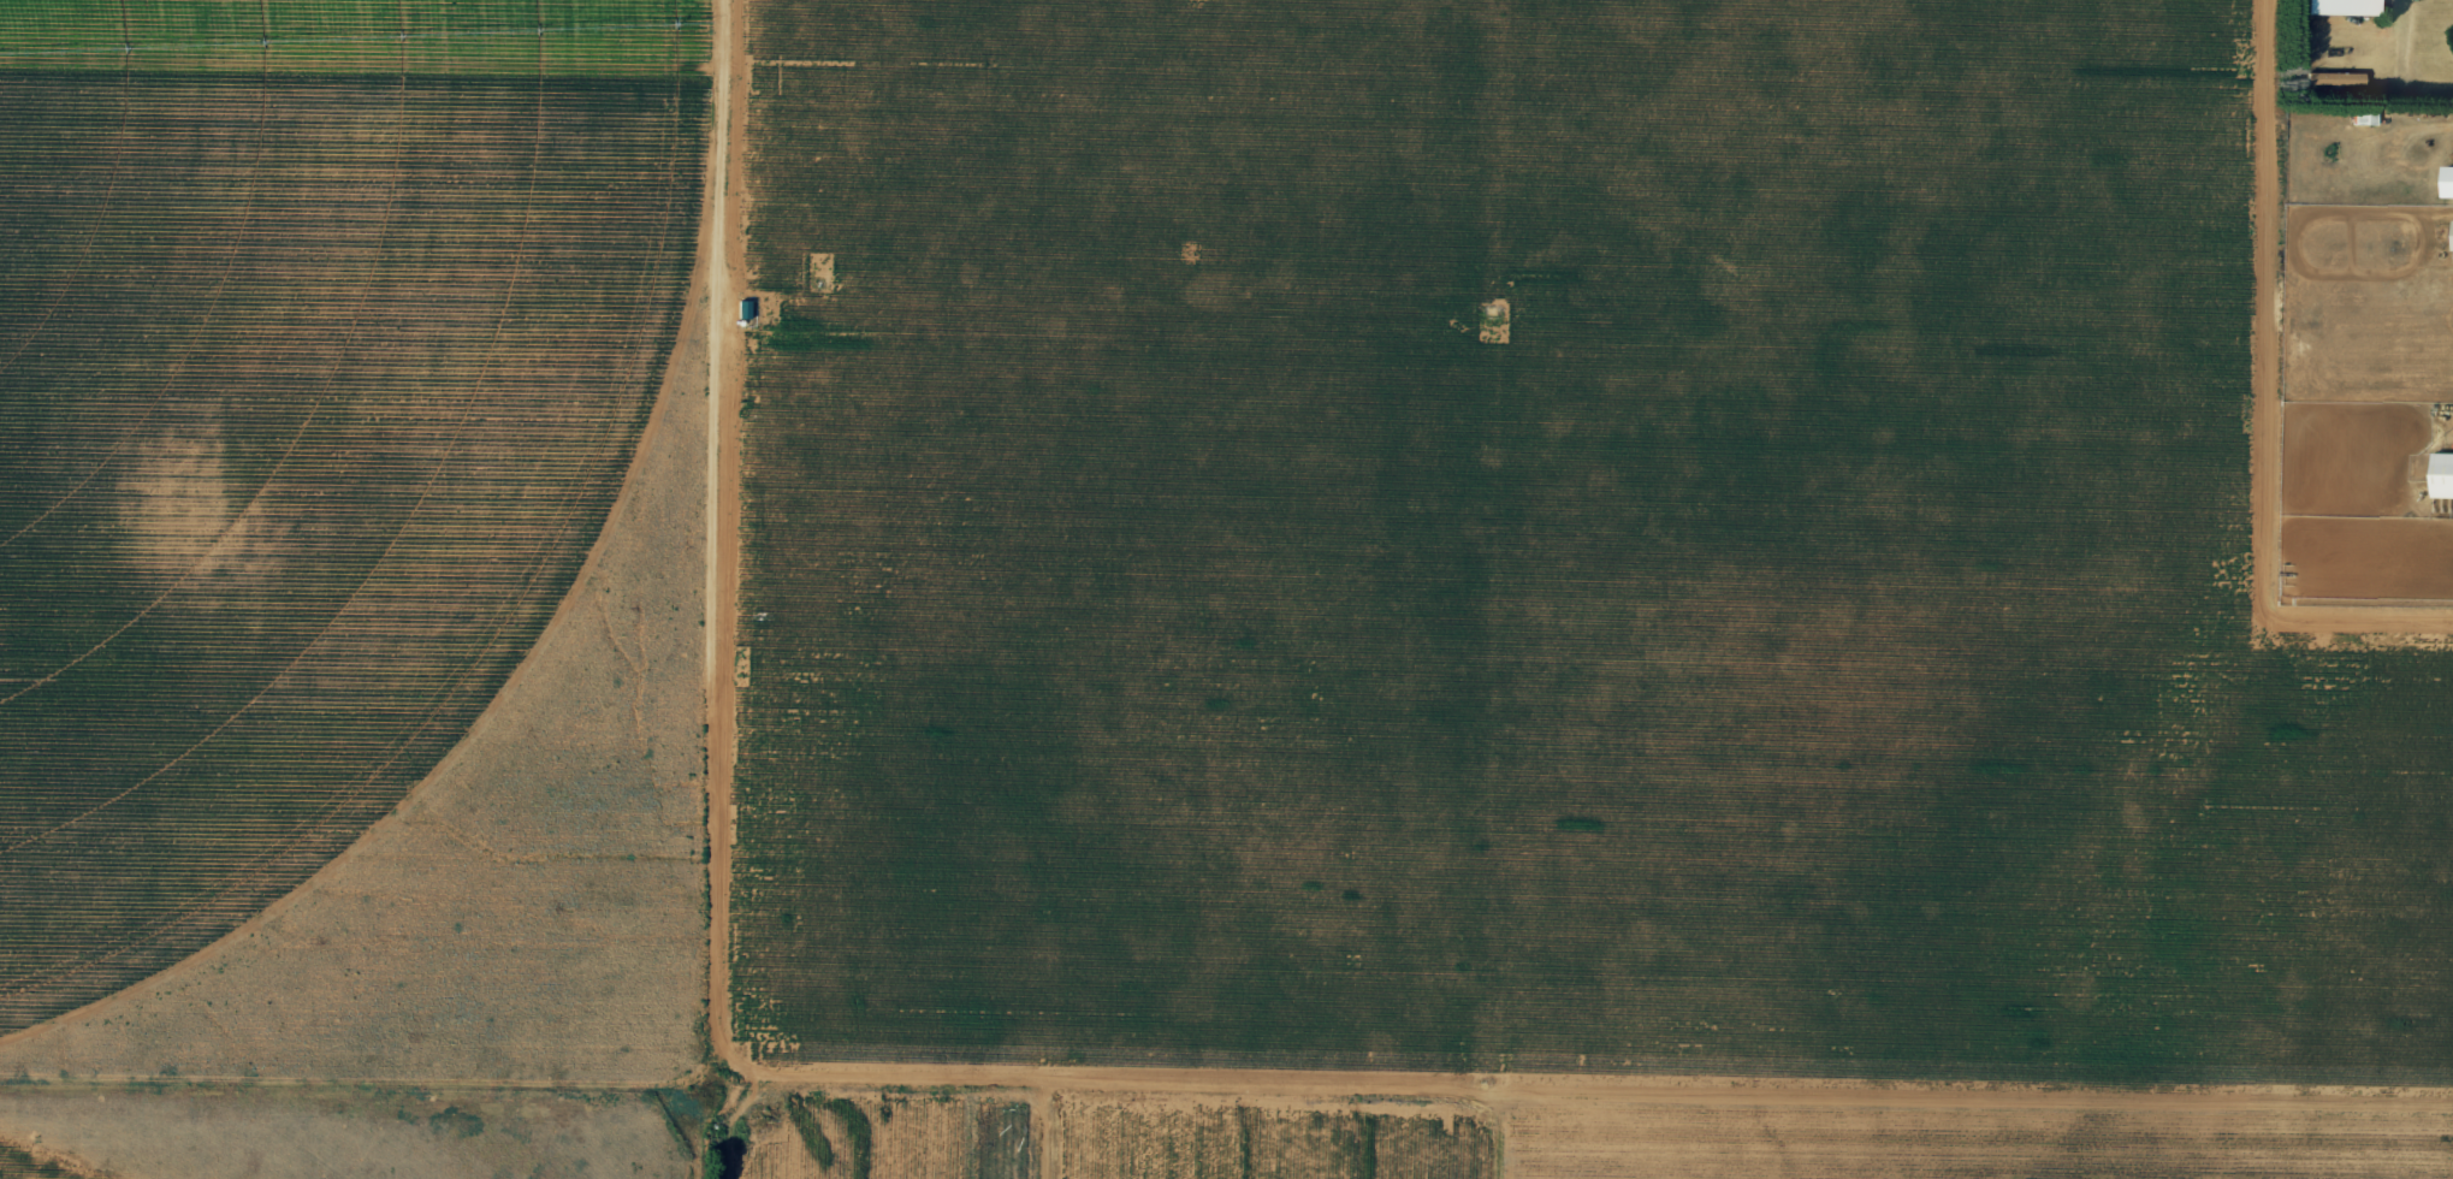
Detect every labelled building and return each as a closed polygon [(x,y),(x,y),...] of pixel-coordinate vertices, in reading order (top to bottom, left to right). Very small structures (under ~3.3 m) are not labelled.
[(2383,15),(2383,0),(2311,0),(2311,14),(2383,15)] [(2439,165),(2439,197),(2452,198),(2452,166),(2439,165)] [(2429,453),(2428,497),(2452,497),(2452,453),(2429,453)]
